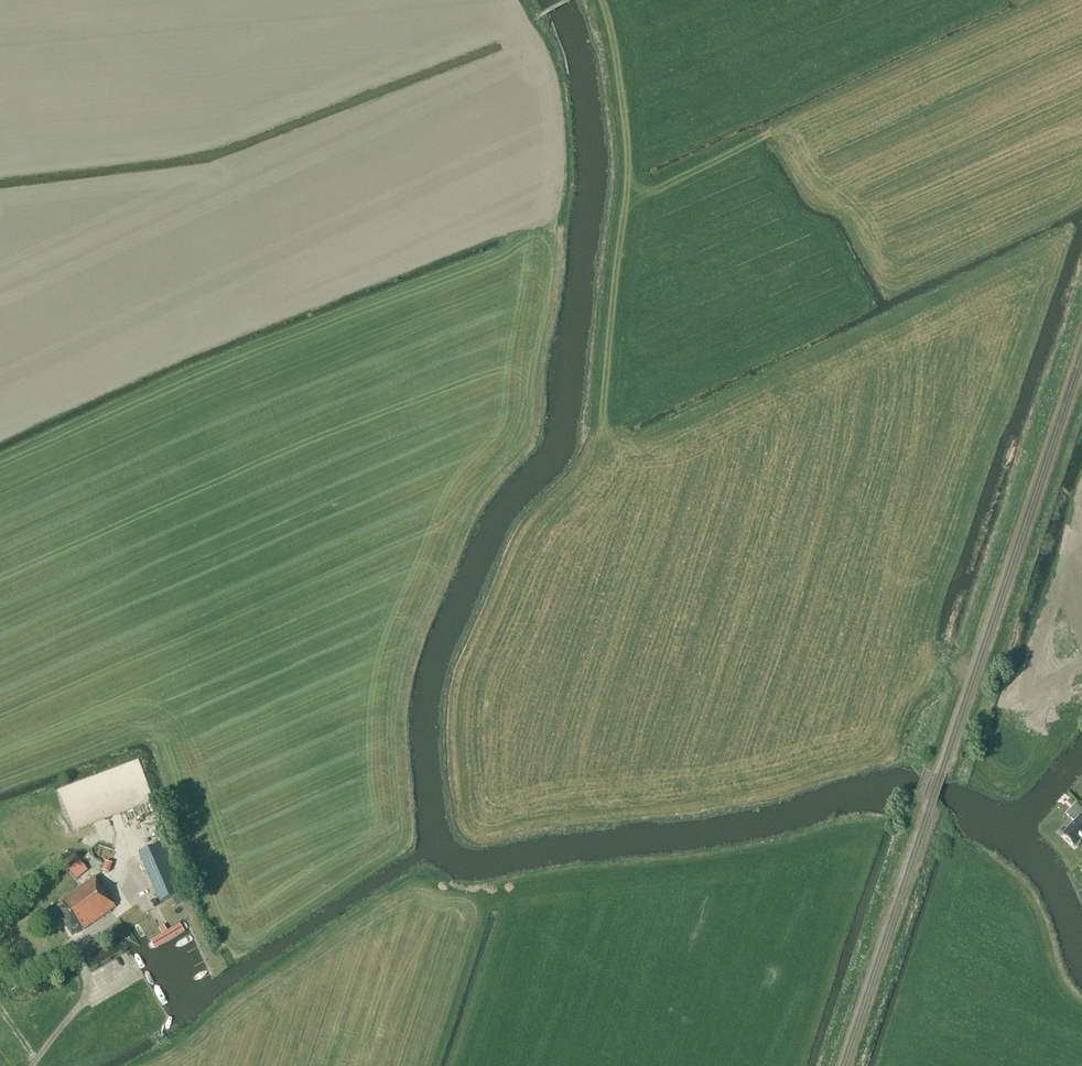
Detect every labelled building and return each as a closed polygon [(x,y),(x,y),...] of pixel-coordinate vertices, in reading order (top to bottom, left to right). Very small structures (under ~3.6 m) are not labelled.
[(1062,835),(1075,847),(1081,840),(1081,841),(1081,840),(1081,820),(1081,810),(1076,804),(1066,814),(1074,822),(1062,835)] [(164,832),(138,842),(157,892),(183,883),(164,832)] [(92,850),(87,845),(76,854),(80,859),(84,856),(86,858),(90,854),(90,853),(89,852),(92,850)] [(62,863),(76,880),(88,870),(74,853),(62,863)] [(112,864),(106,862),(102,872),(108,874),(112,864)] [(83,930),(115,907),(109,898),(110,897),(96,877),(62,901),(63,902),(53,909),(72,936),(82,929),(83,930)]
